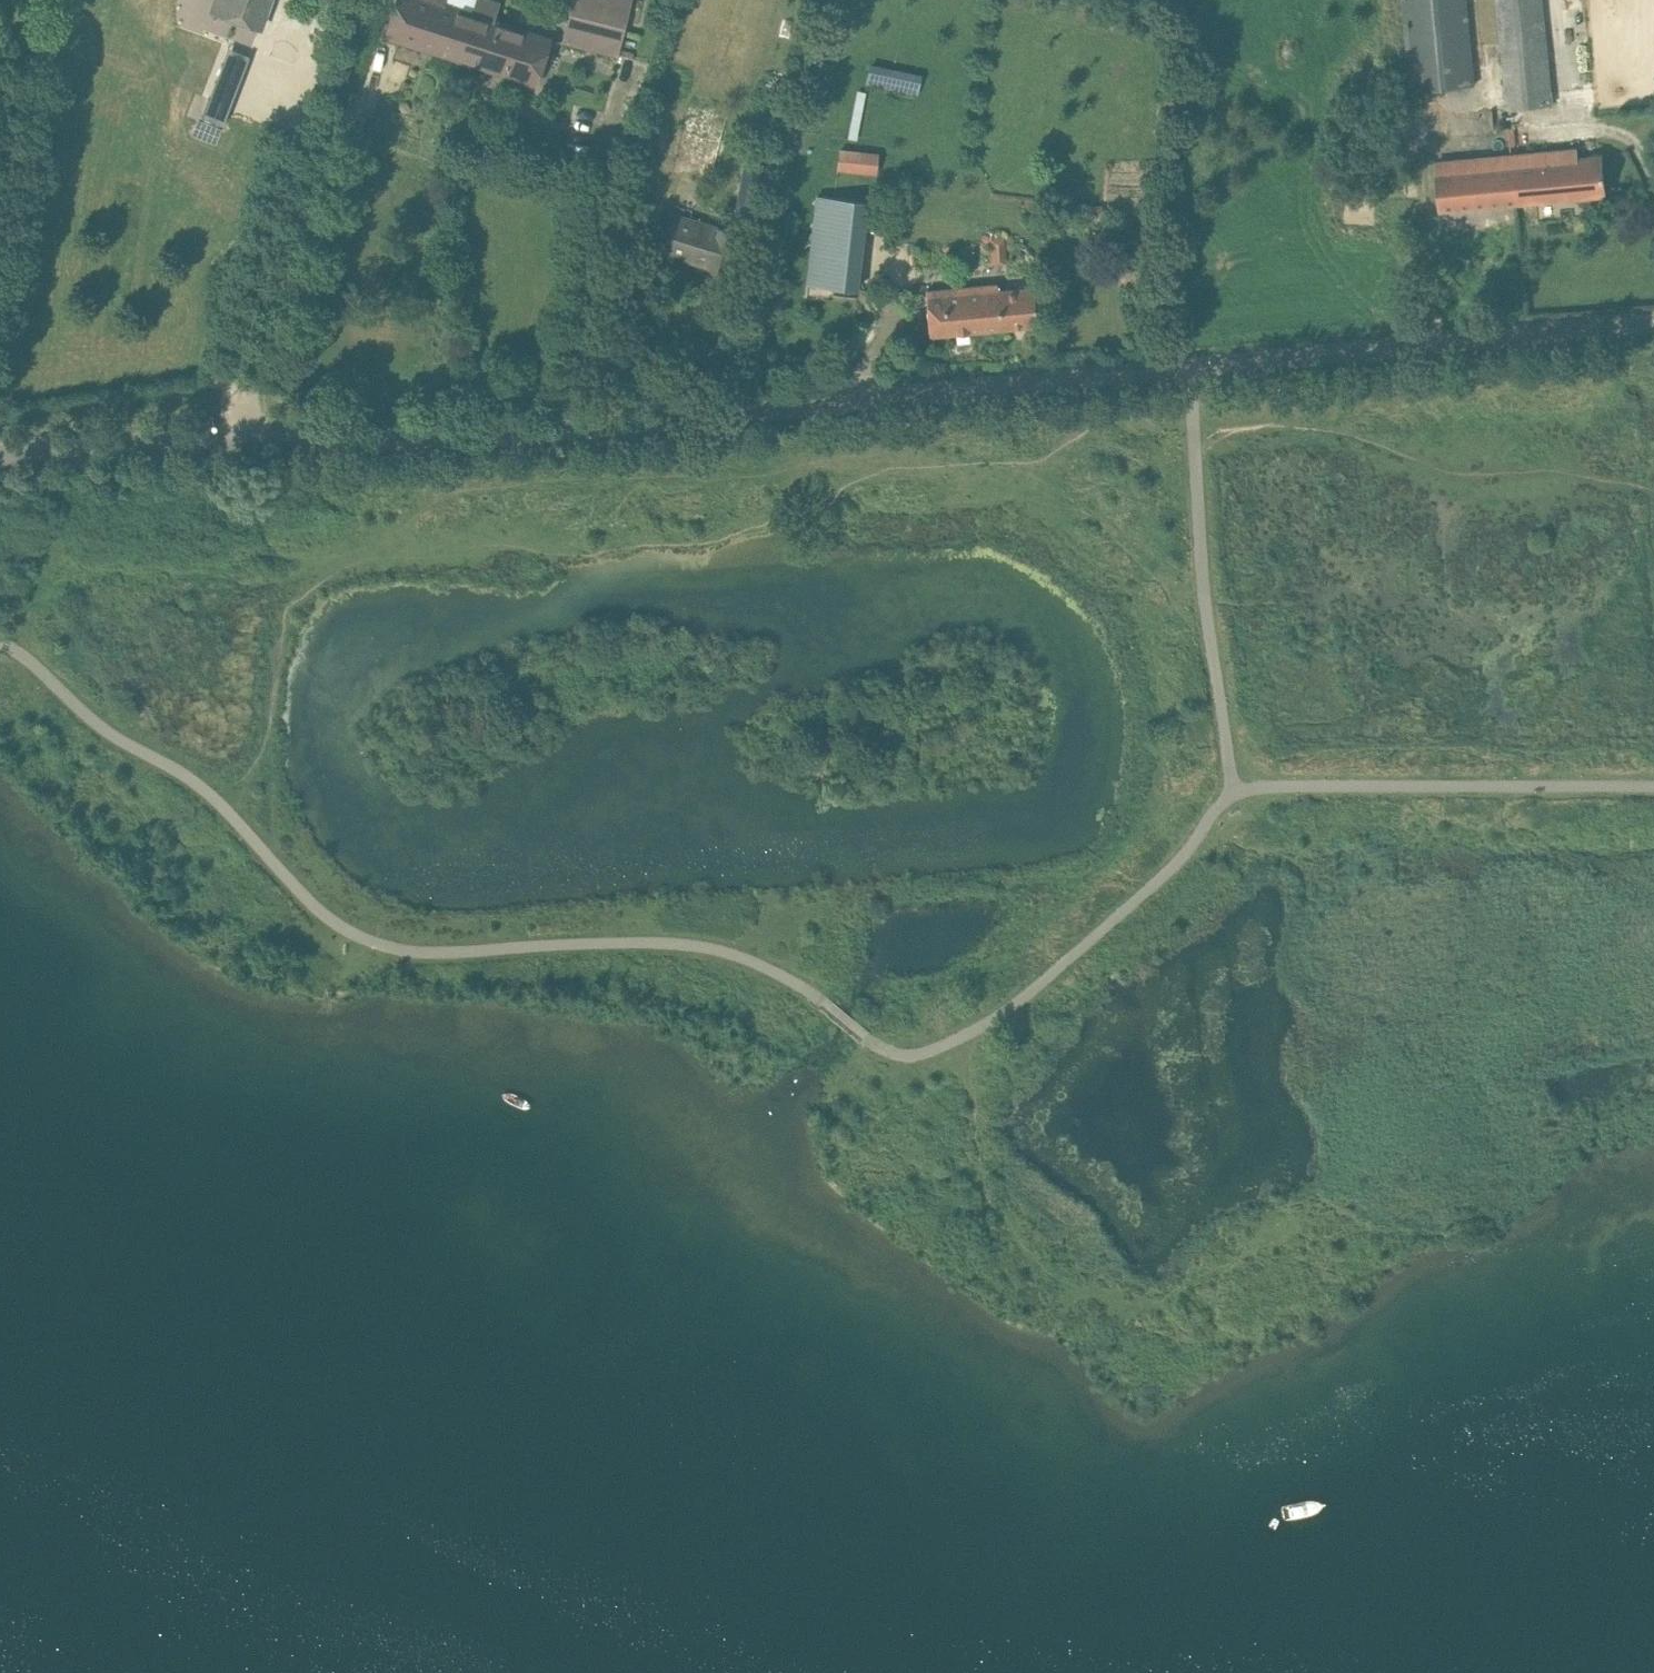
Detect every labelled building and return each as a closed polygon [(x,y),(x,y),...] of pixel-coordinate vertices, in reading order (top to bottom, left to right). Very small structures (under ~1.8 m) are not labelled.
[(271,0),(215,0),(211,10),(261,27),(261,26),(257,25),(263,10),(267,11),(271,0)] [(474,14),(442,4),(443,0),(397,0),(386,34),(460,58),(474,14)] [(549,39),(494,21),(500,2),(492,0),(479,0),(474,14),(460,58),(535,82),(549,39)] [(626,12),(629,0),(575,0),(565,42),(617,56),(623,28),(636,30),(639,19),(626,15),(626,12)] [(1395,92),(1474,85),(1466,0),(1403,0),(1410,73),(1394,74),(1395,92)] [(1508,108),(1553,104),(1543,0),(1497,0),(1508,108)] [(870,61),(865,82),(917,94),(922,73),(870,61)] [(689,97),(670,171),(698,178),(709,134),(701,132),(708,102),(689,97)] [(838,146),(836,169),(877,173),(879,150),(838,146)] [(1604,194),(1601,156),(1577,158),(1576,149),(1512,155),(1514,177),(1517,177),(1519,202),(1604,194)] [(1441,209),(1519,202),(1517,177),(1514,177),(1512,155),(1437,162),(1441,209)] [(744,161),(738,196),(757,199),(758,192),(764,164),(747,161),(744,161)] [(808,282),(808,283),(857,288),(861,253),(867,201),(842,198),(840,198),(832,197),(818,195),(812,251),(808,282)] [(683,259),(695,219),(670,212),(658,251),(683,259)] [(726,272),(733,251),(738,232),(695,219),(683,259),(726,272)] [(990,237),(992,263),(1008,262),(1005,235),(990,237)] [(1036,324),(1034,302),(1033,286),(997,290),(997,283),(926,290),(930,334),(1036,324)]
